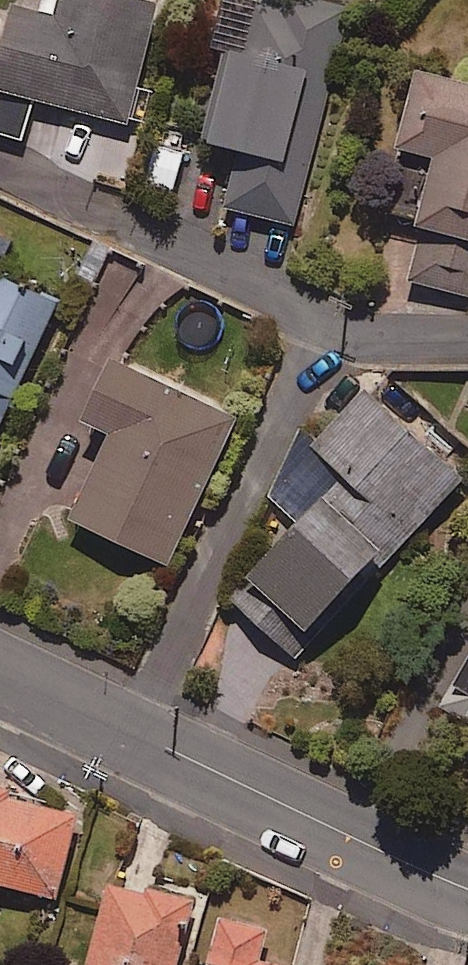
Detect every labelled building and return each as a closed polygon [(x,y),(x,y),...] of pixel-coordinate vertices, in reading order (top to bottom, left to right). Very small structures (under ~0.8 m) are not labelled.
[(65,13),(18,0),(0,64),(0,92),(128,128),(163,4),(148,0),(69,0),(65,13)] [(323,0),(294,0),(291,10),(263,3),(251,50),(231,45),(205,140),(239,149),(224,206),(296,225),(353,8),(323,0)] [(426,69),(406,145),(444,154),(411,281),(467,295),(467,79),(426,69)] [(57,301),(1,275),(0,277),(0,422),(57,301)] [(242,417),(122,357),(90,420),(119,434),(79,515),(170,560),(242,417)] [(374,388),(320,446),(349,473),(231,600),(298,661),(467,477),(467,475),(374,388)] [(441,708),(467,724),(467,665),(441,708)] [(60,898),(82,815),(14,797),(17,787),(0,783),(0,883),(60,898)] [(112,884),(90,964),(184,964),(204,896),(154,883),(151,895),(112,884)] [(266,961),(274,930),(225,916),(212,964),(281,964),(266,961)]
